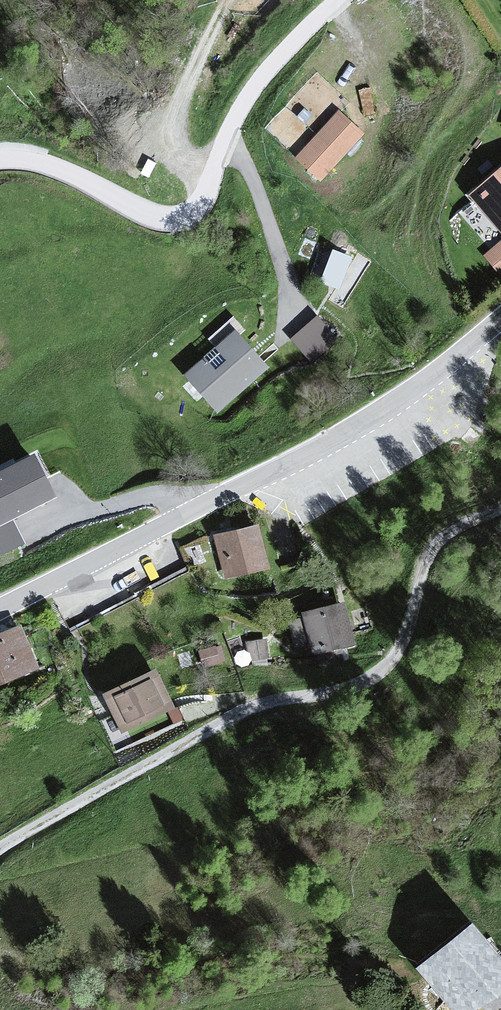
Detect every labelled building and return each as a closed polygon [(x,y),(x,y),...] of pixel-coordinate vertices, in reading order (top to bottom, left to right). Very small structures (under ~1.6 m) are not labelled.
[(339,115),(295,164),(322,188),(366,139),(339,115)] [(467,200),(500,238),(500,169),(467,200)] [(321,279),(342,285),(352,251),(332,245),(321,279)] [(484,260),(500,280),(500,245),(484,260)] [(319,319),(293,344),(314,367),(340,342),(319,319)] [(231,336),(181,382),(217,420),(266,374),(231,336)] [(0,472),(0,557),(25,544),(13,520),(57,498),(35,454),(0,472)] [(258,526),(214,539),(227,584),(271,571),(258,526)] [(353,603),(303,617),(316,664),(366,650),(353,603)] [(0,637),(0,692),(37,674),(16,629),(0,637)] [(152,675),(103,699),(124,740),(172,715),(152,675)] [(417,969),(450,1009),(479,1009),(500,992),(500,959),(472,924),(417,969)]
